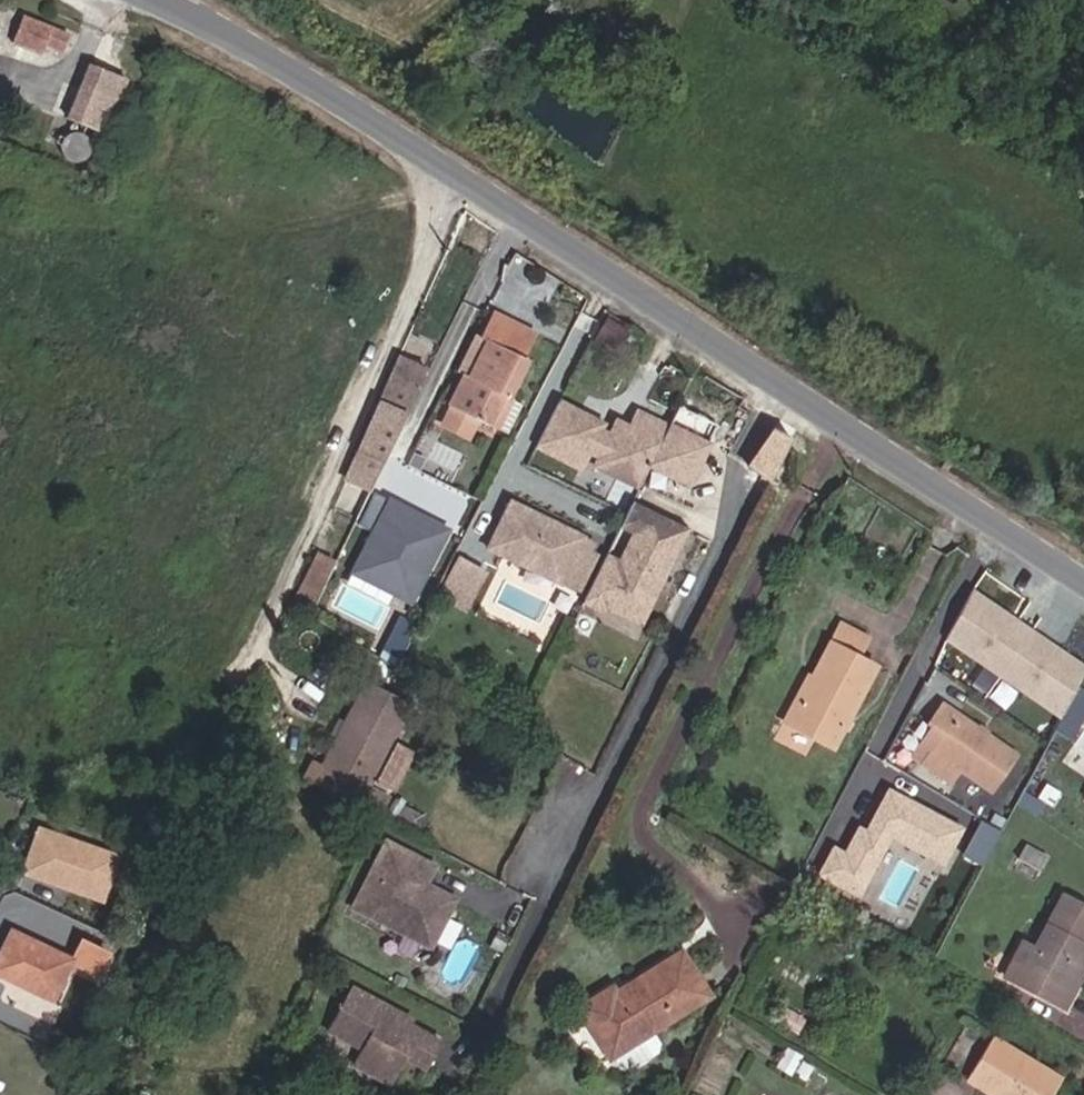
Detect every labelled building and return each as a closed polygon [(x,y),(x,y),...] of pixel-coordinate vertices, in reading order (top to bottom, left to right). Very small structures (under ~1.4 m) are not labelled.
[(70,40),(21,20),(11,47),(40,58),(42,52),(62,60),(70,40)] [(127,51),(119,47),(116,55),(124,58),(125,60),(130,62),(134,60),(136,56),(135,52),(130,50),(127,51)] [(125,83),(89,69),(68,124),(104,138),(125,83)] [(67,162),(74,165),(82,162),(87,157),(89,149),(87,142),(82,136),(75,134),(67,136),(61,142),(59,149),(61,157),(67,162)] [(473,373),(456,406),(509,432),(526,400),(516,395),(536,356),(528,352),(539,330),(499,311),(488,332),(497,337),(478,375),(473,373)] [(403,347),(357,436),(371,443),(379,426),(385,429),(424,358),(403,347)] [(612,421),(566,398),(544,439),(589,464),(598,448),(605,452),(600,460),(646,485),(656,463),(674,426),(644,410),(636,425),(623,419),(616,431),(608,427),(612,421)] [(695,482),(714,443),(675,424),(674,426),(656,463),(695,482)] [(456,480),(468,452),(425,433),(413,461),(456,480)] [(504,530),(564,563),(586,516),(530,485),(504,530)] [(417,603),(452,524),(385,494),(350,572),(417,603)] [(691,529),(637,502),(630,515),(627,523),(642,530),(626,562),(611,555),(598,581),(615,590),(608,603),(646,621),(665,582),(658,578),(665,565),(672,569),(691,529)] [(599,523),(586,516),(564,563),(592,576),(608,545),(598,541),(604,530),(596,527),(599,523)] [(458,573),(485,587),(506,549),(479,535),(458,573)] [(280,615),(295,622),(323,570),(308,562),(280,615)] [(608,603),(615,590),(598,581),(589,598),(607,607),(608,603)] [(323,615),(332,596),(319,590),(310,609),(323,615)] [(941,645),(1066,711),(1083,677),(1083,653),(968,592),(941,645)] [(860,665),(874,639),(846,623),(788,725),(830,749),(873,671),(860,665)] [(316,773),(310,786),(377,821),(387,827),(393,812),(371,801),(413,718),(374,697),(328,779),(316,773)] [(928,756),(952,719),(943,713),(919,750),(928,756)] [(1015,760),(952,719),(928,756),(918,772),(951,793),(960,778),(990,798),(1015,760)] [(1083,758),(1065,789),(1083,800),(1083,758)] [(942,799),(910,780),(900,797),(932,817),(942,799)] [(21,876),(109,898),(121,848),(33,826),(21,876)] [(968,872),(979,851),(964,843),(953,864),(968,872)] [(433,870),(387,845),(353,910),(429,950),(450,910),(430,900),(434,892),(424,888),(433,870)] [(1026,849),(1019,862),(1040,874),(1047,861),(1026,849)] [(454,903),(434,892),(430,900),(450,910),(454,903)] [(1022,946),(1013,963),(1035,974),(1025,993),(1064,1012),(1082,977),(1064,968),(1075,948),(1081,952),(1083,947),(1083,914),(1059,901),(1033,952),(1022,946)] [(1081,952),(1075,948),(1064,968),(1082,977),(1083,973),(1083,953),(1081,952)] [(578,1012),(609,1061),(611,1060),(651,1035),(707,1000),(678,954),(617,993),(615,989),(578,1012)] [(66,992),(4,961),(0,970),(0,1001),(50,1026),(66,992)] [(1004,982),(1025,993),(1035,974),(1013,963),(1004,982)] [(350,993),(328,1035),(363,1053),(355,1069),(394,1089),(408,1062),(429,1072),(442,1047),(442,1046),(409,1030),(397,1024),(400,1019),(350,993)] [(411,1024),(400,1019),(397,1024),(409,1030),(411,1024)] [(651,1035),(611,1060),(620,1072),(635,1073),(655,1054),(658,1048),(651,1035)] [(984,1043),(956,1088),(968,1094),(1051,1094),(1056,1087),(984,1043)] [(102,1094),(133,1094),(106,1082),(102,1094)]
